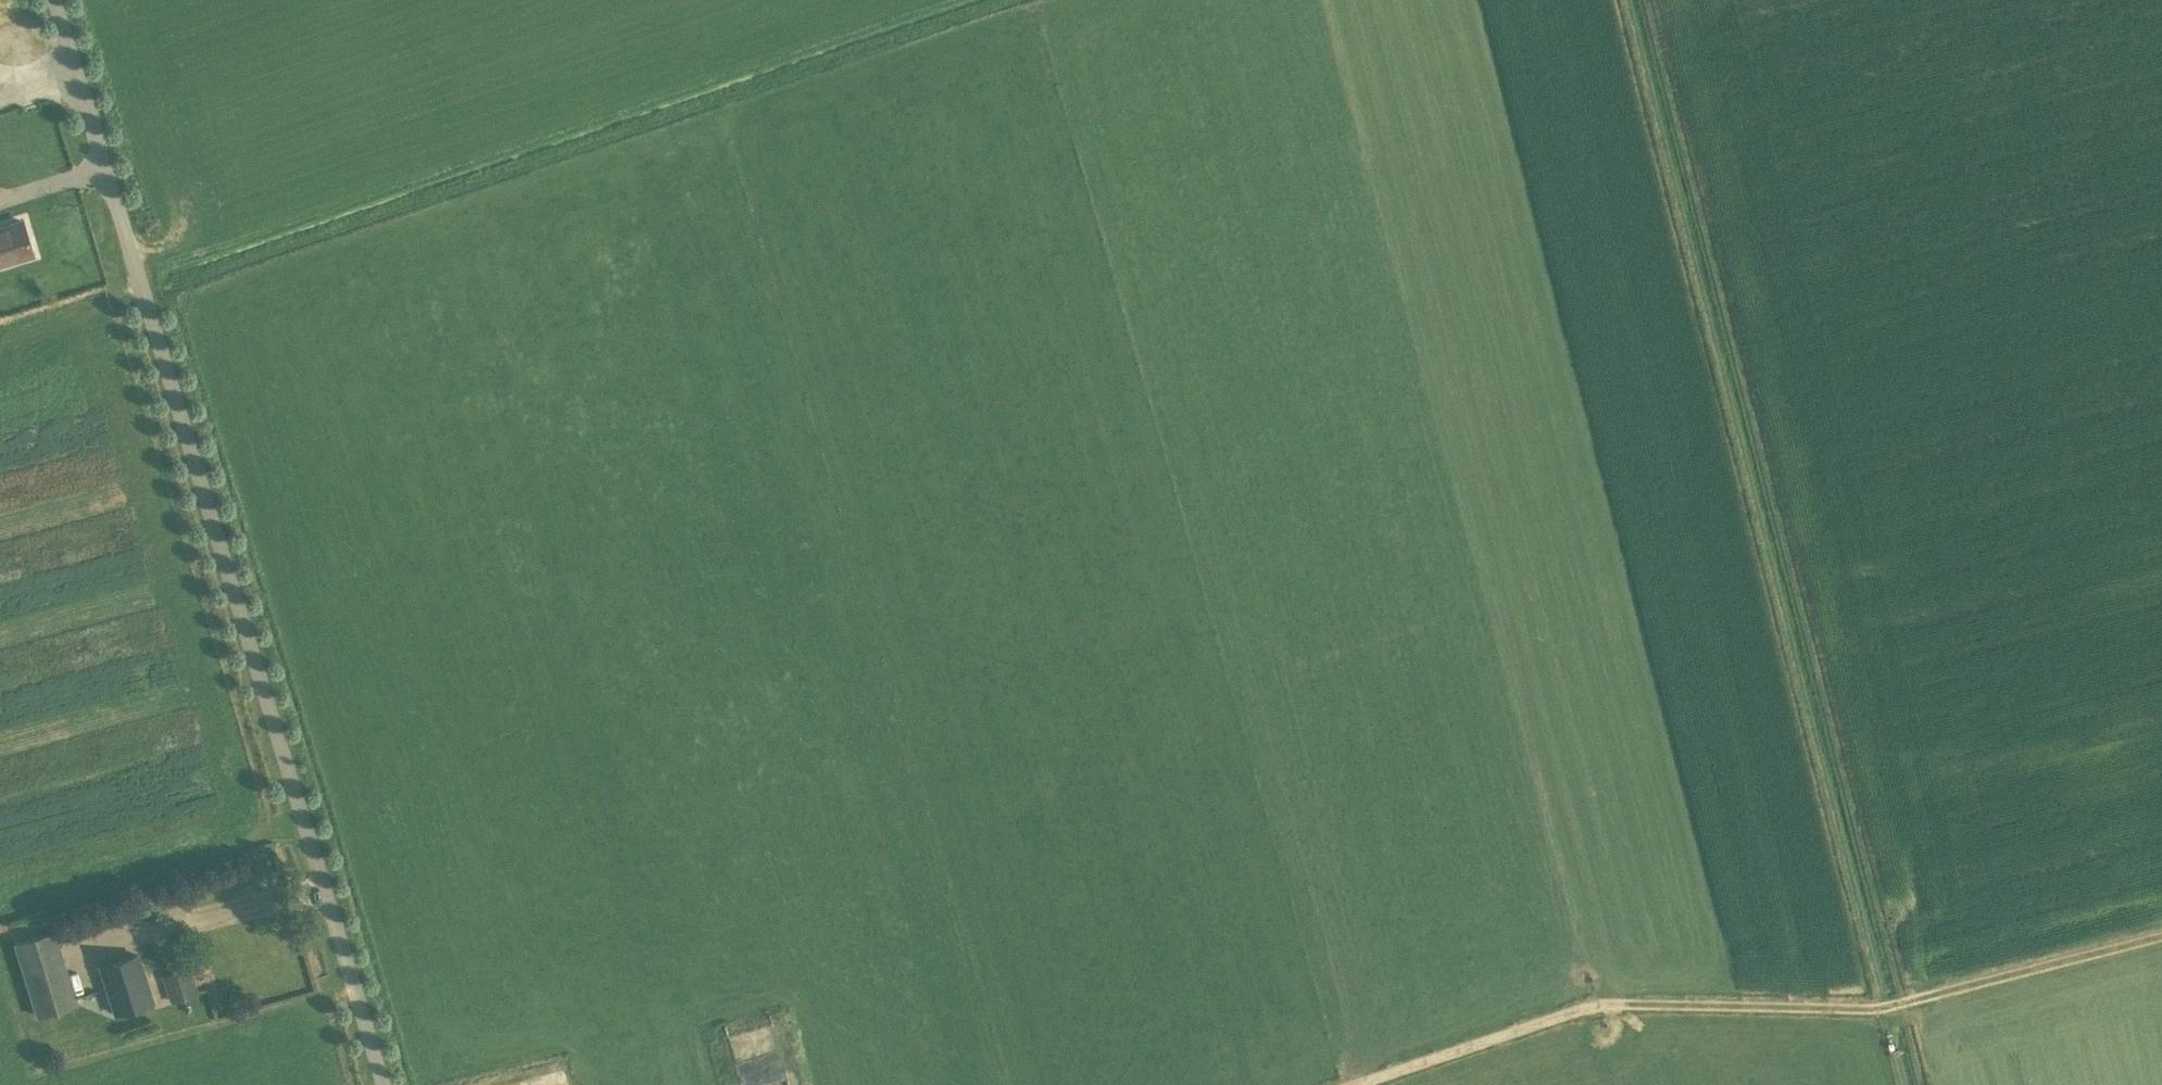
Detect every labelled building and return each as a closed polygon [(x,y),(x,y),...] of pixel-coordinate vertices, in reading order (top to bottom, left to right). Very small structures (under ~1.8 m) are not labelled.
[(22,222),(0,229),(0,265),(32,254),(22,222)] [(146,896),(131,900),(135,913),(150,909),(146,896)] [(36,1017),(78,1005),(55,930),(13,943),(36,1017)] [(137,956),(101,968),(116,1015),(152,1003),(137,956)] [(163,974),(172,1003),(197,995),(187,965),(163,974)]
